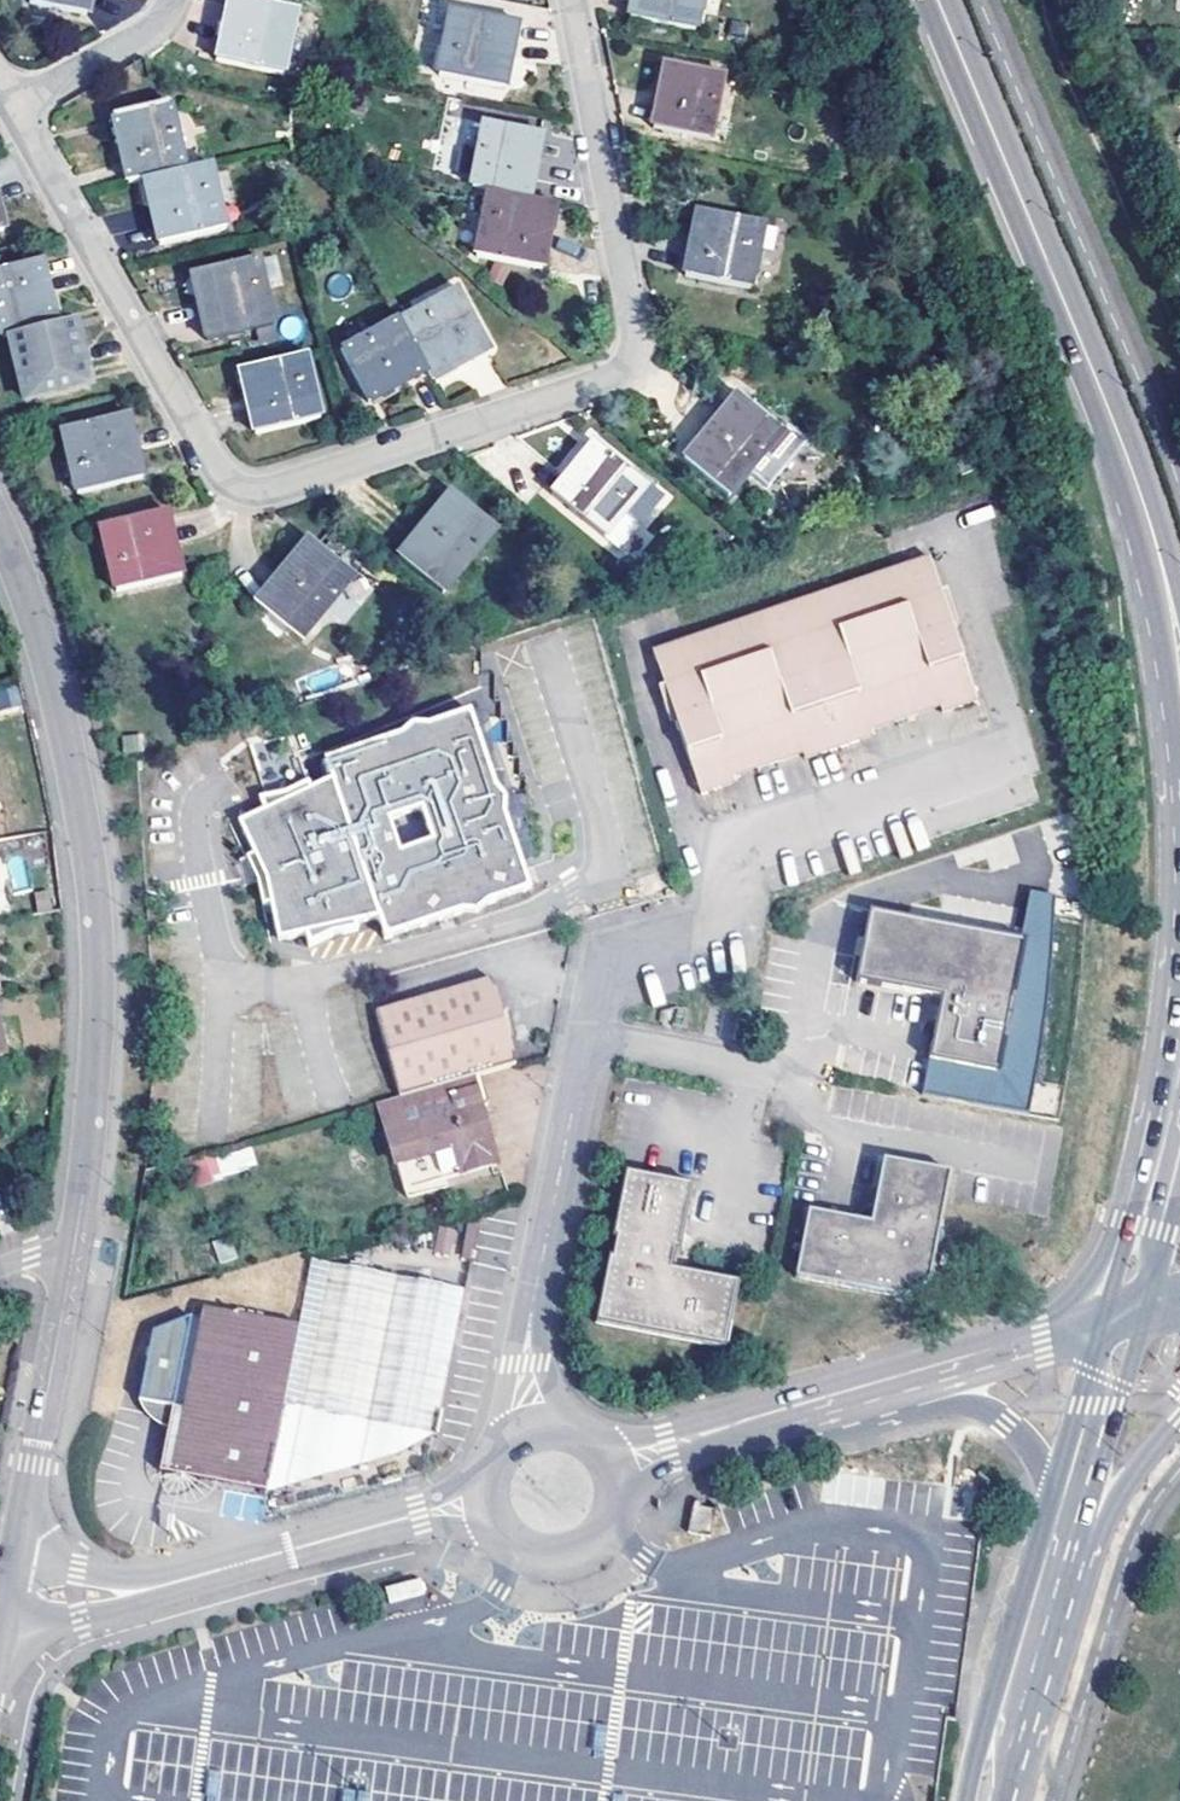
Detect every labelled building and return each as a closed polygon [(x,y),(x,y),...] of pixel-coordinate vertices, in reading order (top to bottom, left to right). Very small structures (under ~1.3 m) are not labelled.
[(88,0),(30,0),(29,4),(84,17),(86,10),(88,0)] [(239,0),(230,0),(229,8),(218,63),(282,76),(296,12),(239,0)] [(629,20),(692,33),(700,0),(633,0),(629,20)] [(516,27),(453,13),(439,78),(502,91),(504,83),(516,27)] [(720,77),(665,64),(664,72),(653,129),(707,140),(720,77)] [(115,130),(127,185),(144,180),(183,171),(169,107),(112,121),(115,130)] [(485,124),(473,189),(490,192),(528,199),(540,144),(542,135),(485,124)] [(183,171),(144,180),(146,190),(160,246),(223,230),(208,165),(183,171)] [(528,199),(490,192),(477,256),(541,269),(553,213),(555,204),(528,199)] [(763,228),(697,213),(695,223),(683,276),(748,291),(763,228)] [(194,285),(208,342),(271,327),(256,262),(192,277),(194,285)] [(1,341),(11,339),(58,328),(55,319),(43,266),(0,275),(0,335),(1,341)] [(459,293),(399,324),(425,374),(430,383),(439,378),(490,351),(459,293)] [(399,324),(398,323),(342,352),(369,404),(377,400),(425,374),(399,324)] [(58,328),(11,339),(26,403),(89,389),(76,333),(75,325),(58,328)] [(305,357),(241,373),(243,382),(256,436),(319,420),(305,357)] [(781,435),(738,398),(732,406),(685,462),(728,499),(746,476),(765,492),(806,445),(787,429),(781,435)] [(128,420),(63,433),(76,498),(140,485),(138,475),(128,420)] [(659,501),(592,445),(553,496),(616,551),(659,501)] [(495,530),(452,494),(446,501),(399,559),(441,595),(495,530)] [(166,514),(101,527),(114,593),(179,580),(177,569),(166,514)] [(354,578),(311,542),(305,549),(258,606),(299,643),(354,578)] [(926,562),(650,652),(662,687),(656,689),(667,723),(673,721),(697,795),(731,784),(728,777),(741,773),(797,755),(800,762),(807,760),(868,739),(866,733),(934,711),(936,717),(954,712),(970,706),(948,631),(954,630),(942,595),(936,596),(926,562)] [(527,894),(467,716),(323,765),(330,786),(308,794),(306,789),(285,799),(259,805),(262,815),(236,824),(250,856),(257,874),(260,882),(267,913),(279,947),(305,939),(308,949),(334,939),(358,937),(356,931),(379,923),(385,943),(527,894)] [(142,738),(122,739),(123,757),(143,756),(142,738)] [(257,874),(250,856),(240,859),(251,886),(259,916),(267,913),(260,882),(257,874)] [(992,1076),(928,1061),(921,1100),(1025,1120),(1041,1034),(1050,954),(1052,908),(1026,903),(1017,948),(992,1076)] [(1017,948),(865,918),(859,944),(851,985),(939,1001),(928,1061),(992,1076),(1017,948)] [(375,1013),(399,1100),(481,1077),(513,1068),(510,1059),(503,1060),(496,1034),(503,1032),(489,980),(375,1013)] [(481,1077),(399,1100),(381,1106),(405,1194),(496,1167),(483,1111),(485,1109),(487,1106),(487,1103),(487,1097),(481,1077)] [(251,1144),(191,1165),(198,1185),(258,1164),(251,1144)] [(866,1220),(805,1208),(793,1273),(902,1293),(929,1275),(950,1169),(880,1155),(866,1220)] [(604,1252),(591,1319),(723,1345),(736,1278),(667,1265),(668,1257),(669,1248),(675,1250),(687,1183),(620,1169),(607,1236),(612,1237),(608,1253),(604,1252)] [(436,1227),(436,1252),(455,1252),(455,1228),(436,1227)] [(291,1409),(323,1265),(307,1262),(266,1476),(377,1458),(427,1440),(291,1409)] [(347,1271),(323,1265),(291,1409),(427,1440),(450,1337),(459,1296),(360,1274),(362,1266),(349,1263),(347,1271)] [(168,1409),(155,1473),(213,1485),(257,1494),(292,1327),(189,1307),(187,1318),(184,1318),(149,1333),(134,1402),(168,1409)] [(695,1499),(687,1533),(709,1537),(713,1514),(701,1512),(703,1501),(695,1499)] [(420,1576),(385,1586),(389,1601),(424,1592),(420,1576)]
